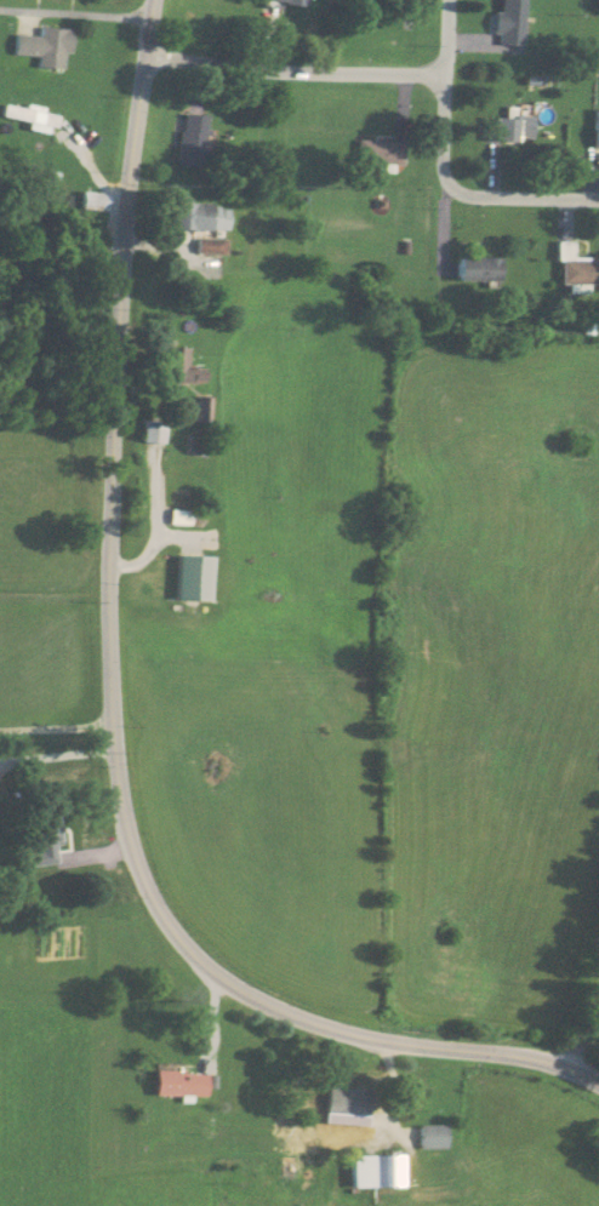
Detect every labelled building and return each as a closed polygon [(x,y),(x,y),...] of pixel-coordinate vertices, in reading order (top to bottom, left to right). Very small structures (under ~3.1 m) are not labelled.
[(521,45),(522,0),(496,0),(495,45),(521,45)] [(37,67),(62,68),(63,53),(70,53),(71,29),(40,28),(39,36),(14,34),(13,55),(37,57),(37,67)] [(592,110),(590,148),(598,149),(598,110),(592,110)] [(203,167),(203,115),(177,115),(177,167),(203,167)] [(531,115),(493,115),(493,142),(531,142),(531,115)] [(52,166),(52,129),(42,129),(42,166),(52,166)] [(402,141),(356,141),(356,165),(402,165),(402,141)] [(107,195),(88,192),(86,210),(105,213),(107,195)] [(171,230),(227,230),(227,204),(171,203),(171,230)] [(571,260),(571,248),(565,248),(565,243),(558,243),(559,285),(598,285),(598,260),(571,260)] [(457,283),(500,283),(500,257),(457,257),(457,283)] [(158,348),(158,390),(186,390),(186,348),(158,348)] [(161,443),(163,421),(141,420),(140,442),(161,443)] [(188,525),(188,510),(167,510),(167,525),(188,525)] [(210,557),(176,555),(175,600),(209,601),(210,557)] [(53,841),(59,841),(57,817),(26,819),(30,866),(55,865),(53,841)] [(206,1071),(154,1071),(154,1096),(206,1096),(206,1071)] [(369,1112),(371,1089),(322,1085),(320,1108),(369,1112)] [(417,1148),(446,1148),(446,1125),(417,1125),(417,1148)] [(403,1155),(352,1155),(352,1188),(403,1188),(403,1155)]
